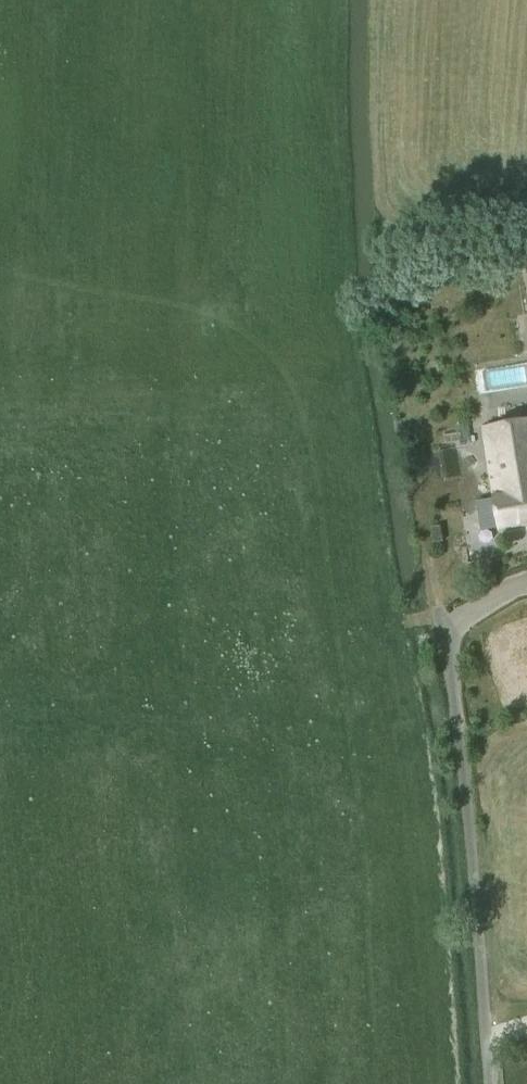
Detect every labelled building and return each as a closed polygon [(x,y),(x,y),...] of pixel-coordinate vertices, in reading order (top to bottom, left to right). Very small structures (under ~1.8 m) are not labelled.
[(488,382),(526,381),(526,364),(487,365),(488,382)] [(497,502),(501,530),(526,525),(526,421),(485,428),(497,502)]
